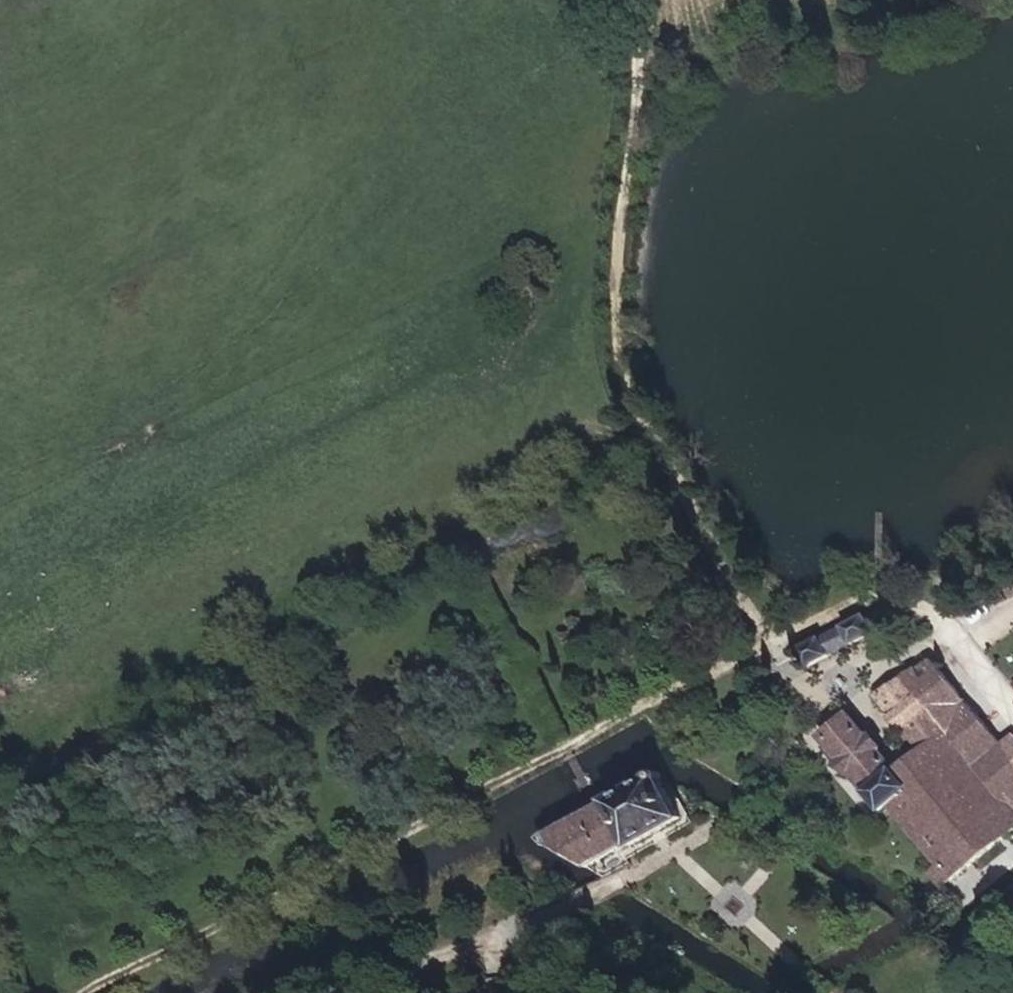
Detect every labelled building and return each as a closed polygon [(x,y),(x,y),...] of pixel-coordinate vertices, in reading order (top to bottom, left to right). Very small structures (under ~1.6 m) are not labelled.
[(873,611),(800,636),(812,665),(881,640),(873,611)] [(921,868),(1012,796),(974,746),(1000,725),(932,645),(879,686),(928,748),(906,765),(912,771),(881,797),(917,842),(905,851),(921,868)] [(906,765),(855,707),(820,735),(874,803),(881,797),(912,771),(906,765)] [(974,746),(1012,796),(1012,740),(1000,725),(974,746)] [(597,862),(694,810),(669,765),(554,825),(597,862)]
